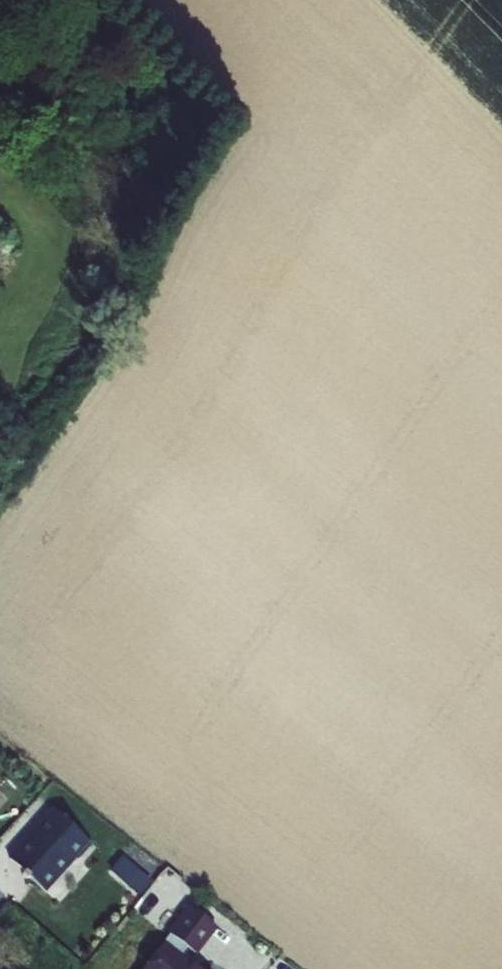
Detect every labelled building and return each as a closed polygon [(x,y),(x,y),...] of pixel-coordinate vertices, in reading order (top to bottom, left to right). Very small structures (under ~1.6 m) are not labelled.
[(68,875),(33,839),(0,877),(0,896),(23,918),(68,875)] [(139,896),(153,880),(122,854),(108,870),(139,896)] [(201,946),(175,927),(156,952),(159,954),(148,968),(173,968),(175,966),(179,968),(185,968),(201,946)]
